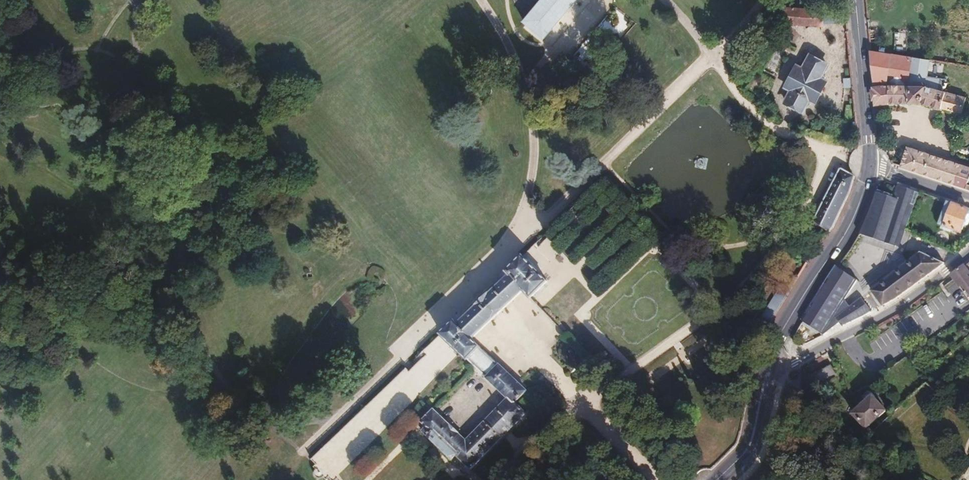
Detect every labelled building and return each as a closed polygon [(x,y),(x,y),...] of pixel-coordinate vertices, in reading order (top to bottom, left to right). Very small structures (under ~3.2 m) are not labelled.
[(526,21),(548,38),(578,0),(542,0),(526,21)] [(788,26),(798,26),(799,9),(785,9),(783,26),(770,17),(747,61),(751,64),(749,69),(754,72),(757,67),(761,69),(777,39),(780,42),(788,26)] [(820,25),(820,11),(799,9),(798,26),(820,27),(820,25)] [(828,25),(829,11),(820,11),(820,25),(828,25)] [(846,24),(845,12),(829,11),(828,25),(846,24)] [(870,50),(876,112),(884,111),(884,102),(919,103),(962,113),(966,97),(944,91),(945,82),(928,77),(930,60),(870,50)] [(825,66),(809,57),(802,71),(796,68),(786,87),(791,91),(785,103),(801,111),(808,100),(813,103),(824,83),(819,80),(825,66)] [(852,88),(851,78),(843,79),(844,88),(852,88)] [(901,166),(924,174),(931,154),(907,147),(901,166)] [(924,174),(944,180),(950,161),(931,154),(924,174)] [(966,188),(968,178),(968,167),(950,161),(944,180),(966,188)] [(845,204),(854,179),(840,171),(815,222),(829,233),(831,231),(845,204)] [(876,192),(861,234),(897,247),(916,193),(896,186),(892,197),(876,192)] [(968,210),(947,201),(939,224),(960,232),(964,224),(966,224),(968,223),(968,219),(968,212),(968,211),(968,210)] [(946,261),(956,253),(906,231),(901,244),(911,249),(911,250),(913,254),(884,276),(886,279),(873,289),(885,304),(901,294),(946,261)] [(423,426),(454,453),(468,467),(524,413),(514,403),(526,391),(474,337),(526,287),(533,296),(551,279),(526,252),(522,256),(510,268),(509,267),(479,294),(480,295),(457,316),(458,317),(444,331),(464,352),(507,397),(465,438),(434,405),(420,417),(424,421),(421,423),(423,426)] [(964,264),(951,275),(957,283),(968,300),(968,271),(964,264)] [(832,268),(800,323),(821,335),(842,299),(853,280),(832,268)] [(774,296),(783,303),(798,278),(788,273),(774,296)] [(752,334),(758,343),(783,303),(774,296),(752,334)] [(842,299),(821,335),(871,313),(858,298),(846,306),(842,299)] [(824,381),(819,370),(798,378),(803,389),(824,381)] [(866,428),(885,411),(873,397),(874,396),(869,391),(862,397),(866,402),(853,414),(866,428)] [(423,426),(366,479),(444,479),(458,467),(450,457),(454,453),(423,426)]
